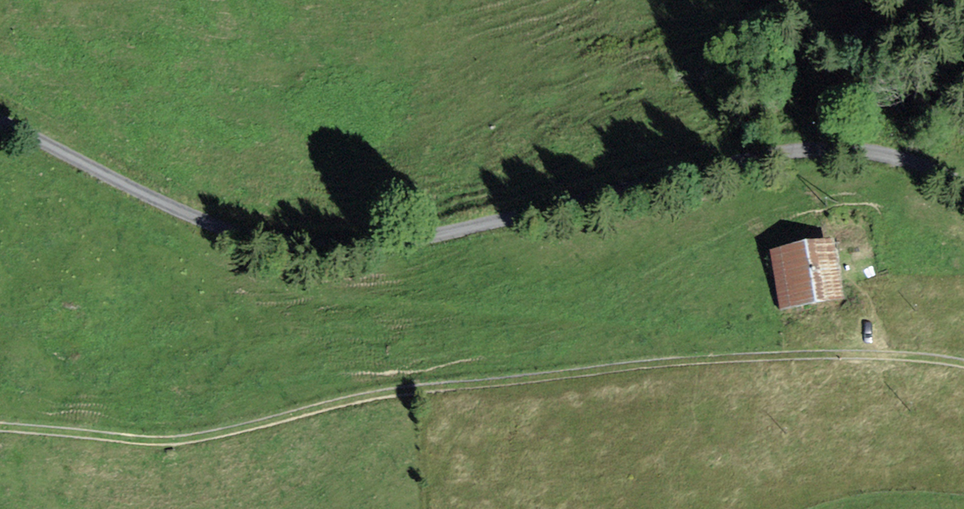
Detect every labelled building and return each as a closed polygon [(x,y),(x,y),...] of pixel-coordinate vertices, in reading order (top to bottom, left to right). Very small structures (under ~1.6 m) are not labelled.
[(826,241),(764,254),(775,305),(837,292),(826,241)]
